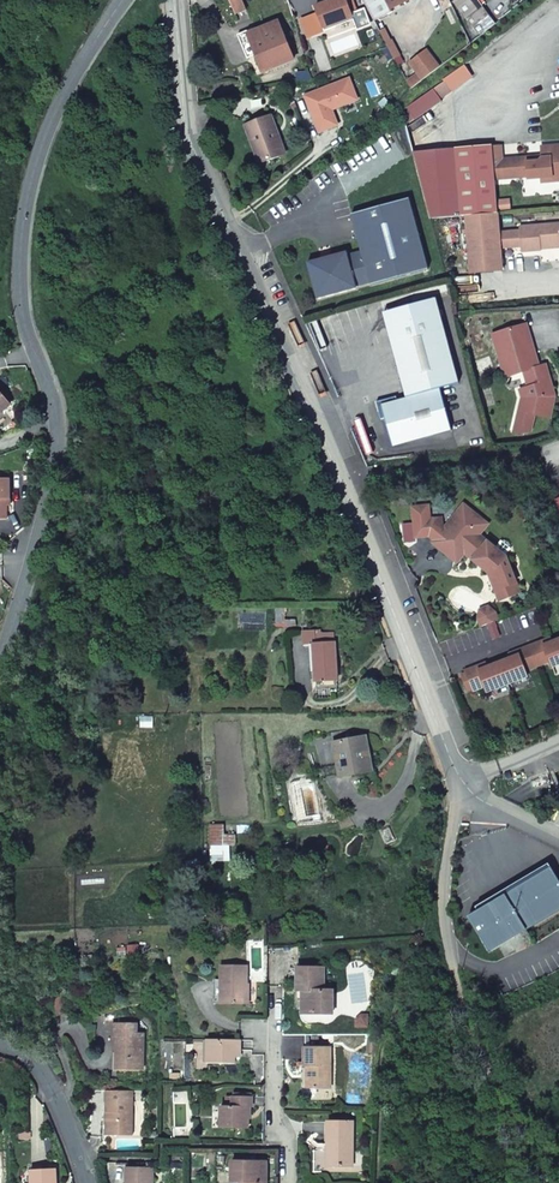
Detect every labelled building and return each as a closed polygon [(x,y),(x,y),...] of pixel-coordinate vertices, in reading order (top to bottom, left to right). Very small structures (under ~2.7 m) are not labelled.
[(237,13),(245,7),(242,0),(231,0),(237,13)] [(316,6),(324,27),(336,22),(335,21),(352,14),(347,0),(332,0),(316,6)] [(376,19),(392,11),(391,9),(407,0),(365,0),(376,19)] [(492,25),(479,6),(481,5),(477,0),(453,0),(476,37),(492,25)] [(392,43),(381,20),(377,22),(395,58),(401,55),(394,42),(392,43)] [(258,41),(253,43),(264,72),(294,59),(279,22),(254,32),(258,41)] [(249,34),(253,43),(258,41),(254,32),(249,34)] [(406,66),(419,82),(436,69),(423,53),(406,66)] [(461,66),(442,80),(442,81),(449,91),(468,77),(461,66)] [(449,91),(442,81),(431,90),(438,99),(449,91)] [(438,99),(431,90),(404,109),(412,121),(439,102),(438,99)] [(272,116),(252,123),(260,146),(255,148),(261,163),(286,154),(281,140),(278,141),(274,130),(276,129),(272,116)] [(260,146),(252,123),(247,125),(255,148),(260,146)] [(539,178),(552,177),(553,182),(558,181),(558,146),(541,148),(542,158),(538,161),(526,162),(525,159),(501,160),(500,146),(490,147),(490,146),(453,149),(458,216),(464,216),(495,213),(493,179),(504,179),(509,178),(527,177),(528,177),(528,179),(539,178)] [(428,219),(458,216),(453,149),(410,153),(428,219)] [(345,253),(306,263),(315,300),(355,289),(354,288),(368,284),(369,286),(427,270),(407,199),(349,215),(359,252),(346,256),(345,253)] [(496,202),(497,210),(507,210),(507,201),(496,202)] [(520,253),(540,251),(539,246),(558,244),(558,223),(517,227),(518,231),(497,232),(495,213),(464,216),(469,274),(500,272),(498,249),(519,248),(520,253)] [(382,314),(386,328),(439,313),(435,299),(382,314)] [(386,328),(395,358),(447,344),(439,313),(386,328)] [(549,392),(554,390),(547,364),(539,366),(527,324),(492,334),(504,378),(523,372),(528,388),(531,398),(527,412),(524,412),(518,415),(514,431),(522,433),(531,431),(535,414),(550,418),(556,397),(551,398),(549,392)] [(447,344),(395,358),(406,400),(397,402),(396,397),(376,402),(380,420),(383,419),(390,447),(451,431),(440,389),(458,384),(447,344)] [(531,398),(528,388),(519,389),(521,399),(518,415),(524,412),(527,412),(531,398)] [(12,408),(0,393),(0,417),(12,408)] [(0,474),(0,515),(5,514),(5,501),(5,494),(8,494),(7,473),(0,474)] [(543,490),(549,488),(546,478),(540,480),(543,490)] [(550,502),(558,525),(558,498),(550,502)] [(502,586),(507,597),(519,593),(506,557),(505,556),(496,548),(480,534),(489,524),(464,503),(444,525),(442,523),(442,516),(430,517),(430,503),(413,504),(415,534),(428,533),(434,538),(432,540),(456,562),(464,552),(466,549),(475,557),(472,560),(488,574),(489,572),(492,575),(492,576),(489,577),(494,590),(502,586)] [(501,541),(496,548),(505,556),(511,549),(513,543),(511,540),(507,539),(501,541)] [(466,549),(464,552),(472,560),(475,557),(466,549)] [(498,601),(507,597),(502,586),(494,590),(498,601)] [(480,611),(479,620),(496,613),(489,608),(480,611)] [(479,620),(482,627),(499,621),(496,613),(479,620)] [(314,647),(318,682),(339,680),(334,634),(320,636),(319,632),(302,634),(304,648),(314,647)] [(465,671),(472,691),(484,686),(486,692),(528,676),(526,670),(549,662),(551,667),(558,664),(558,640),(553,643),(544,646),(542,642),(518,651),(520,655),(488,667),(479,671),(477,667),(465,671)] [(373,771),(368,737),(356,739),(355,729),(335,732),(340,767),(349,766),(350,775),(373,771)] [(349,766),(340,767),(341,776),(350,775),(349,766)] [(551,867),(495,900),(493,897),(482,904),(484,907),(468,916),(489,951),(558,910),(558,880),(551,867)] [(244,966),(219,965),(218,1004),(244,1004),(244,966)] [(321,991),(321,969),(305,968),(298,968),(298,981),(295,981),(295,992),(301,992),(301,996),(304,996),(304,1001),(300,1001),(300,1011),(311,1011),(311,1015),(330,1015),(330,991),(321,991)] [(51,997),(56,1016),(66,1013),(61,994),(51,997)] [(354,1029),(363,1030),(365,1019),(358,1018),(355,1022),(354,1029)] [(111,1032),(115,1032),(115,1066),(140,1066),(141,1032),(133,1032),(134,1022),(111,1022),(111,1032)] [(233,1062),(233,1050),(238,1049),(238,1039),(206,1039),(206,1062),(233,1062)] [(308,1088),(329,1088),(329,1046),(303,1045),(302,1066),(308,1066),(308,1088)] [(109,1111),(109,1133),(130,1133),(130,1089),(106,1089),(105,1111),(109,1111)] [(231,1105),(219,1105),(219,1117),(222,1117),(222,1127),(246,1127),(246,1106),(250,1106),(250,1095),(231,1095),(231,1105)] [(350,1166),(351,1122),(326,1121),(326,1145),(329,1145),(328,1166),(350,1166)] [(243,1181),(243,1182),(265,1182),(265,1181),(262,1181),(261,1172),(265,1172),(265,1162),(231,1161),(230,1181),(243,1181)] [(52,1165),(28,1166),(28,1182),(53,1182),(52,1165)] [(148,1167),(125,1167),(125,1182),(148,1182),(148,1167)]
